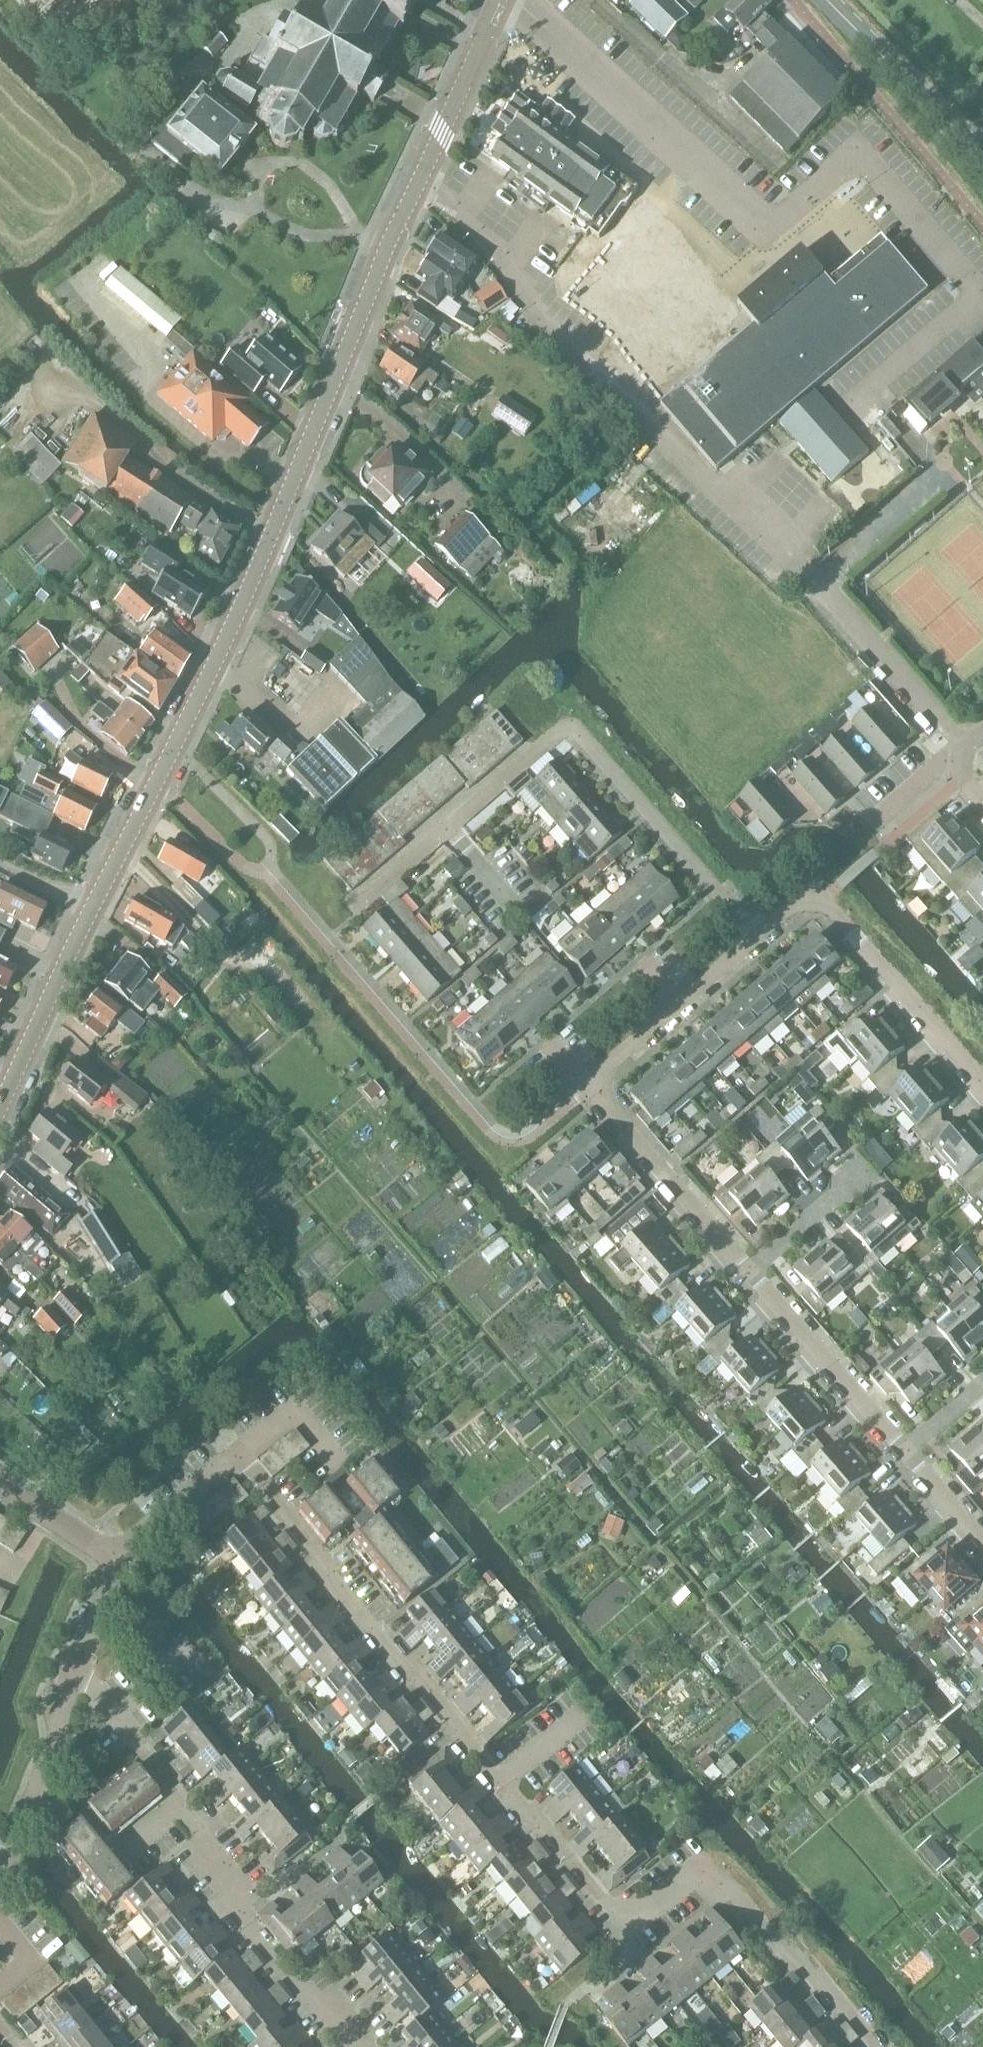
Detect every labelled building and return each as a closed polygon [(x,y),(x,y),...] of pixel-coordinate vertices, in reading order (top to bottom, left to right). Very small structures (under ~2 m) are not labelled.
[(214,105),(244,128),(245,127),(249,130),(256,119),(252,116),(254,112),(268,120),(266,124),(269,126),(267,133),(269,141),(275,146),(282,148),(290,146),(296,141),(299,143),(310,124),(333,138),(346,115),(354,101),(359,93),(374,102),(388,77),(373,69),(397,28),(401,30),(416,4),(410,0),(307,0),(295,21),(283,15),(268,41),(261,37),(238,78),(235,76),(236,76),(233,74),(232,76),(224,74),(217,77),(214,84),(214,91),(219,97),(219,98),(217,103),(215,102),(214,105)] [(667,40),(689,17),(671,0),(637,0),(631,6),(667,40)] [(696,9),(704,0),(686,0),(696,9)] [(786,155),(845,95),(763,14),(772,5),(769,2),(771,0),(740,0),(727,12),(725,10),(714,20),(728,34),(738,25),(745,32),(747,30),(772,56),(730,98),(786,155)] [(201,49),(211,58),(225,44),(215,34),(201,49)] [(630,195),(619,187),(625,179),(565,135),(576,120),(548,100),(541,109),(519,93),(492,131),(505,140),(492,159),(518,177),(514,183),(520,187),(524,182),(528,186),(573,217),(590,230),(584,239),(581,237),(557,269),(561,293),(590,314),(591,313),(599,318),(598,320),(620,336),(594,372),(643,408),(683,352),(698,363),(707,350),(710,352),(729,326),(726,324),(735,312),(720,301),(725,294),(705,279),(711,270),(702,264),(699,269),(677,229),(655,213),(657,210),(644,201),(642,204),(630,195)] [(505,140),(492,131),(479,150),(492,159),(505,140)] [(573,217),(528,186),(520,197),(564,229),(573,217)] [(478,261),(439,234),(424,255),(428,258),(464,283),(478,261)] [(824,276),(824,275),(803,250),(738,304),(755,324),(661,404),(717,470),(928,291),(889,244),(835,289),(824,276)] [(464,283),(428,258),(414,277),(424,283),(422,285),(415,295),(436,309),(444,297),(451,302),(464,283)] [(104,286),(166,337),(180,320),(119,269),(104,286)] [(505,300),(498,289),(478,303),(485,313),(505,300)] [(436,329),(440,324),(410,304),(390,335),(420,355),(436,329)] [(465,316),(461,324),(471,330),(475,322),(465,316)] [(447,328),(440,324),(436,329),(443,334),(447,328)] [(300,370),(262,337),(246,356),(235,347),(220,365),(253,394),(264,381),(279,394),(300,370)] [(924,424),(982,371),(982,352),(974,341),(905,402),(924,424)] [(380,370),(416,395),(425,382),(440,392),(446,383),(395,348),(388,358),(384,359),(381,364),(381,367),(380,370)] [(156,394),(211,442),(215,438),(217,439),(225,439),(230,433),(248,448),(267,426),(243,406),(250,398),(221,373),(219,376),(192,353),(156,394)] [(780,423),(833,484),(869,452),(816,392),(780,423)] [(502,397),(493,411),(491,414),(524,437),(535,419),(502,397)] [(198,523),(205,512),(206,510),(126,459),(136,443),(94,416),(62,465),(171,534),(179,521),(193,530),(198,523)] [(36,430),(31,436),(14,453),(46,484),(62,467),(54,459),(61,452),(50,443),(44,450),(39,445),(46,438),(36,430)] [(359,475),(359,481),(362,486),(367,490),(368,489),(384,504),(389,498),(400,508),(430,475),(398,445),(388,456),(382,450),(367,466),(366,465),(365,466),(361,470),(359,475)] [(555,520),(570,537),(600,512),(585,495),(555,520)] [(639,530),(653,515),(635,498),(621,513),(639,530)] [(209,515),(203,525),(188,550),(217,567),(239,529),(210,512),(209,515)] [(198,523),(203,525),(209,515),(205,512),(198,523)] [(385,540),(355,513),(347,522),(338,514),(319,534),(320,536),(310,548),(343,578),(372,547),(376,550),(385,540)] [(434,546),(470,580),(499,549),(487,537),(488,536),(464,514),(434,546)] [(572,538),(578,547),(586,542),(580,532),(572,538)] [(183,561),(155,543),(141,565),(162,578),(151,595),(190,620),(207,593),(175,573),(183,561)] [(422,555),(405,573),(437,603),(453,585),(422,555)] [(297,631),(311,610),(334,625),(339,613),(321,592),(320,594),(296,578),(295,579),(288,591),(285,589),(277,602),(280,603),(272,615),(271,616),(297,632),(297,631)] [(143,622),(156,607),(130,585),(112,606),(120,613),(125,606),(143,622)] [(51,637),(83,665),(109,690),(114,694),(121,687),(156,712),(157,713),(174,685),(105,635),(86,621),(74,638),(59,626),(51,637)] [(52,659),(60,651),(38,627),(14,650),(35,673),(52,659)] [(156,632),(138,658),(174,685),(190,657),(156,632)] [(298,748),(283,764),(289,770),(286,773),(323,812),(377,761),(377,762),(424,718),(391,683),(358,637),(328,665),(366,706),(344,727),(339,722),(305,754),(298,748)] [(300,660),(320,674),(327,664),(308,650),(300,660)] [(71,677),(78,684),(88,673),(81,666),(71,677)] [(11,686),(0,673),(0,695),(11,686)] [(870,682),(859,691),(866,700),(877,690),(870,682)] [(849,700),(840,708),(845,714),(846,714),(854,706),(849,700)] [(126,702),(115,715),(114,716),(127,726),(126,727),(140,739),(153,723),(126,702)] [(114,716),(115,715),(100,704),(93,714),(105,724),(108,721),(110,722),(99,735),(126,756),(140,739),(126,727),(127,726),(114,716)] [(845,714),(840,708),(831,716),(836,722),(845,714)] [(874,708),(854,727),(887,763),(907,745),(874,708)] [(495,711),(486,719),(513,750),(522,742),(495,711)] [(52,712),(41,724),(59,740),(70,729),(52,712)] [(266,749),(283,764),(298,748),(281,732),(274,739),(246,714),(237,724),(231,718),(216,734),(234,751),(242,743),(258,758),(266,749)] [(486,719),(477,727),(504,758),(513,750),(486,719)] [(477,727),(468,734),(495,766),(504,758),(477,727)] [(876,771),(843,733),(824,750),(856,788),(876,771)] [(468,734),(458,742),(486,774),(495,766),(468,734)] [(810,735),(798,745),(805,753),(817,743),(810,735)] [(458,742),(449,750),(477,782),(486,774),(458,742)] [(440,758),(464,785),(468,790),(477,782),(449,750),(441,758),(440,758)] [(79,759),(70,753),(65,760),(74,768),(79,770),(72,784),(100,798),(111,777),(83,762),(79,759)] [(788,753),(779,761),(785,767),(786,767),(794,760),(788,753)] [(440,758),(431,766),(455,793),(464,785),(440,758)] [(813,758),(792,777),(824,813),(845,794),(813,758)] [(524,790),(539,807),(573,778),(557,760),(532,782),(524,773),(505,789),(513,799),(524,790)] [(785,767),(779,761),(770,769),(776,775),(785,767)] [(19,781),(27,785),(20,800),(83,832),(95,808),(65,792),(64,793),(60,791),(63,785),(44,775),(46,770),(29,762),(19,781)] [(431,766),(422,774),(446,801),(455,793),(431,766)] [(422,774),(413,781),(437,809),(446,801),(422,774)] [(539,807),(555,826),(589,797),(573,778),(539,807)] [(413,781),(404,789),(428,817),(437,809),(413,781)] [(762,781),(740,801),(774,837),(795,818),(762,781)] [(404,789),(395,797),(419,825),(428,817),(404,789)] [(60,872),(61,870),(64,869),(68,861),(67,859),(72,849),(44,835),(52,818),(0,792),(0,818),(13,825),(10,832),(32,843),(34,841),(39,844),(32,858),(60,872)] [(395,797),(386,805),(410,832),(419,825),(395,797)] [(555,826),(571,844),(605,815),(589,797),(555,826)] [(729,808),(740,820),(749,811),(738,799),(729,808)] [(386,805),(377,813),(401,840),(410,832),(386,805)] [(377,813),(368,821),(396,852),(405,845),(401,840),(377,813)] [(937,813),(906,840),(914,849),(913,850),(928,867),(965,834),(951,818),(945,822),(937,813)] [(605,815),(571,844),(587,863),(621,834),(605,815)] [(368,821),(359,829),(386,860),(396,852),(368,821)] [(359,829),(350,837),(377,868),(386,860),(359,829)] [(942,884),(943,883),(951,892),(982,865),(974,856),(980,851),(965,834),(928,867),(942,884)] [(350,837),(341,845),(368,876),(377,868),(350,837)] [(618,844),(624,852),(631,846),(625,838),(618,844)] [(158,861),(184,875),(188,867),(198,874),(195,878),(203,885),(213,874),(204,865),(196,857),(169,842),(158,861)] [(513,851),(519,858),(526,851),(520,844),(513,851)] [(341,845),(332,853),(359,884),(368,876),(341,845)] [(526,851),(519,858),(525,864),(532,858),(526,851)] [(359,884),(332,853),(323,860),(350,892),(359,884)] [(457,859),(447,868),(455,877),(465,869),(457,859)] [(595,864),(588,870),(594,877),(601,872),(595,864)] [(648,865),(630,881),(659,915),(677,899),(648,865)] [(959,901),(958,902),(973,919),(982,910),(982,866),(982,865),(951,892),(959,901)] [(594,877),(588,870),(581,876),(587,883),(594,877)] [(170,886),(192,910),(202,901),(180,877),(170,886)] [(362,929),(378,947),(412,918),(397,900),(407,891),(399,881),(380,898),(388,907),(362,929)] [(545,887),(551,894),(558,888),(552,881),(545,887)] [(630,881),(611,897),(640,931),(659,915),(630,881)] [(11,930),(15,921),(35,930),(47,904),(18,891),(3,883),(0,890),(0,925),(11,930)] [(559,896),(552,902),(558,909),(565,903),(559,896)] [(611,897),(593,913),(622,947),(640,931),(611,897)] [(137,898),(125,920),(163,942),(176,919),(137,898)] [(451,904),(457,911),(464,905),(459,898),(451,904)] [(558,909),(552,902),(545,908),(551,915),(558,909)] [(464,905),(457,911),(463,918),(470,911),(464,905)] [(973,919),(982,931),(982,910),(973,919)] [(593,913),(574,929),(604,962),(622,947),(593,913)] [(378,947),(394,966),(428,936),(412,918),(378,947)] [(171,934),(185,949),(187,947),(200,962),(208,954),(180,924),(171,934)] [(604,962),(574,929),(556,945),(585,978),(604,962)] [(483,941),(489,948),(496,942),(490,935),(483,941)] [(817,935),(801,949),(824,975),(839,962),(840,963),(846,957),(834,943),(829,948),(817,935)] [(394,966),(410,984),(444,955),(428,936),(394,966)] [(510,938),(504,943),(510,951),(517,945),(510,938)] [(510,951),(504,943),(497,949),(503,957),(510,951)] [(785,962),(808,989),(815,996),(830,983),(824,975),(801,949),(785,962)] [(545,954),(527,970),(556,1003),(575,988),(545,954)] [(444,955),(410,984),(426,1002),(460,973),(444,955)] [(164,1019),(186,997),(163,974),(151,986),(145,981),(149,975),(126,957),(105,984),(141,1013),(157,992),(160,994),(151,1004),(164,1017),(163,1018),(164,1019)] [(6,991),(7,988),(10,987),(12,983),(11,979),(16,969),(0,961),(0,988),(6,991)] [(785,962),(770,976),(793,1002),(808,989),(785,962)] [(474,969),(467,975),(474,982),(480,976),(474,969)] [(527,970),(509,986),(538,1019),(556,1003),(527,970)] [(474,982),(467,975),(460,981),(467,988),(474,982)] [(770,976),(754,989),(778,1016),(793,1002),(770,976)] [(863,983),(845,999),(855,1011),(873,994),(863,983)] [(509,986),(490,1002),(520,1035),(538,1019),(509,986)] [(754,989),(739,1002),(762,1029),(769,1036),(784,1023),(778,1016),(754,989)] [(83,1011),(92,1018),(85,1027),(100,1039),(114,1021),(134,1037),(143,1024),(124,1007),(121,1010),(98,992),(91,1001),(88,1001),(85,1005),(85,1008),(83,1011)] [(855,1011),(845,999),(844,999),(848,1004),(841,1009),(848,1017),(855,1011)] [(430,1007),(437,1014),(443,1009),(437,1001),(430,1007)] [(490,1002),(472,1018),(501,1051),(520,1035),(490,1002)] [(739,1002),(724,1016),(747,1042),(762,1029),(739,1002)] [(724,1016),(708,1029),(731,1056),(747,1042),(724,1016)] [(845,1045),(858,1061),(896,1028),(882,1023),(876,1016),(860,1029),(852,1020),(832,1038),(841,1049),(845,1045)] [(501,1051),(472,1018),(453,1034),(483,1067),(501,1051)] [(824,1024),(817,1030),(824,1037),(830,1032),(824,1024)] [(868,1080),(876,1090),(897,1072),(889,1062),(905,1049),(898,1042),(896,1028),(858,1061),(872,1076),(868,1080)] [(708,1029),(693,1043),(716,1069),(717,1068),(723,1074),(737,1062),(731,1056),(708,1029)] [(824,1037),(817,1030),(810,1036),(817,1043),(824,1037)] [(693,1043),(677,1056),(701,1083),(716,1069),(693,1043)] [(797,1055),(790,1061),(797,1069),(803,1063),(797,1055)] [(677,1056),(662,1069),(685,1096),(701,1083),(677,1056)] [(58,1082),(89,1107),(105,1088),(135,1112),(146,1097),(97,1058),(87,1071),(75,1061),(73,1063),(71,1062),(64,1070),(66,1072),(58,1082)] [(797,1069),(790,1061),(784,1067),(790,1075),(797,1069)] [(889,1096),(903,1112),(940,1079),(927,1075),(920,1067),(905,1081),(897,1072),(876,1090),(885,1100),(889,1096)] [(662,1069),(647,1083),(670,1109),(674,1115),(690,1101),(685,1096),(662,1069)] [(762,1078),(756,1083),(762,1091),(769,1085),(762,1078)] [(912,1131),(921,1141),(941,1123),(934,1114),(949,1101),(943,1093),(940,1079),(903,1112),(916,1127),(912,1131)] [(670,1109),(647,1083),(631,1097),(642,1110),(636,1115),(648,1129),(655,1123),(655,1122),(665,1113),(668,1116),(672,1113),(669,1110),(670,1109)] [(762,1091),(756,1083),(749,1089),(755,1097),(762,1091)] [(732,1104),(725,1110),(731,1117),(738,1112),(732,1104)] [(790,1129),(796,1138),(821,1165),(827,1160),(829,1163),(841,1152),(825,1133),(834,1125),(818,1106),(807,1115),(790,1129)] [(716,1131),(724,1123),(731,1117),(725,1110),(719,1116),(717,1114),(712,1114),(706,1119),(716,1131)] [(29,1134),(41,1144),(34,1153),(64,1178),(73,1167),(62,1157),(78,1138),(47,1112),(29,1134)] [(947,1163),(982,1132),(982,1130),(971,1126),(965,1119),(949,1132),(941,1123),(921,1141),(930,1151),(934,1148),(947,1163)] [(701,1131),(694,1137),(700,1144),(707,1138),(701,1131)] [(590,1132),(574,1146),(597,1173),(612,1160),(612,1161),(611,1164),(613,1167),(616,1169),(619,1170),(627,1163),(607,1140),(601,1146),(590,1132)] [(965,1192),(982,1177),(982,1171),(978,1165),(982,1161),(982,1132),(947,1163),(961,1179),(957,1182),(965,1192)] [(700,1144),(694,1137),(692,1134),(673,1151),(681,1161),(700,1144)] [(775,1143),(766,1151),(782,1170),(791,1162),(808,1181),(820,1170),(818,1168),(821,1165),(796,1138),(781,1151),(775,1143)] [(883,1168),(893,1162),(877,1138),(868,1145),(883,1168)] [(574,1146),(558,1160),(581,1186),(597,1173),(574,1146)] [(761,1169),(746,1182),(770,1209),(775,1205),(777,1208),(789,1197),(773,1178),(782,1170),(766,1151),(754,1161),(761,1169)] [(558,1160),(543,1173),(566,1200),(581,1186),(558,1160)] [(51,1236),(54,1238),(47,1246),(53,1251),(52,1253),(83,1282),(90,1274),(87,1271),(95,1262),(87,1255),(87,1254),(68,1236),(67,1236),(58,1228),(68,1216),(11,1167),(0,1180),(0,1193),(51,1236)] [(566,1200),(543,1173),(527,1187),(547,1211),(545,1213),(551,1220),(570,1204),(566,1200)] [(982,1204),(982,1177),(965,1192),(974,1203),(978,1199),(982,1204)] [(638,1182),(619,1198),(627,1208),(646,1191),(638,1182)] [(770,1209),(746,1182),(731,1195),(724,1188),(714,1196),(730,1216),(739,1207),(756,1226),(768,1215),(766,1213),(770,1209)] [(869,1209),(864,1213),(895,1249),(921,1225),(905,1206),(895,1214),(879,1196),(867,1206),(869,1209)] [(75,1209),(97,1229),(107,1217),(85,1198),(75,1209)] [(627,1208),(619,1198),(618,1198),(621,1201),(614,1206),(620,1214),(627,1208)] [(632,1260),(646,1276),(679,1247),(670,1237),(667,1240),(661,1233),(647,1245),(639,1236),(656,1221),(641,1204),(605,1236),(619,1252),(610,1260),(619,1270),(632,1260)] [(0,1223),(0,1236),(29,1263),(35,1255),(22,1243),(31,1233),(9,1213),(0,1223)] [(862,1244),(853,1251),(869,1271),(895,1249),(864,1213),(860,1217),(858,1214),(846,1225),(862,1244)] [(597,1222),(590,1227),(596,1235),(603,1229),(597,1222)] [(596,1235),(590,1227),(583,1233),(589,1240),(596,1235)] [(0,1236),(0,1267),(8,1274),(17,1264),(37,1282),(43,1275),(29,1263),(0,1236)] [(817,1254),(812,1258),(843,1294),(869,1271),(853,1251),(843,1259),(827,1241),(815,1252),(817,1254)] [(957,1251),(972,1275),(982,1267),(968,1244),(957,1251)] [(656,1297),(663,1306),(684,1288),(676,1278),(690,1266),(684,1259),(687,1257),(679,1247),(646,1276),(660,1293),(656,1297)] [(843,1294),(812,1258),(808,1262),(806,1259),(794,1270),(810,1289),(801,1297),(817,1316),(843,1294)] [(678,1313),(691,1328),(724,1299),(715,1289),(712,1292),(706,1285),(692,1297),(684,1288),(663,1306),(673,1317),(678,1313)] [(954,1316),(978,1344),(982,1340),(982,1341),(982,1315),(981,1313),(982,1311),(982,1297),(974,1286),(963,1295),(970,1303),(954,1316)] [(0,1305),(15,1317),(22,1308),(1,1290),(0,1289),(0,1306),(0,1305)] [(53,1301),(74,1326),(85,1316),(65,1291),(53,1301)] [(700,1348),(709,1358),(729,1340),(721,1330),(735,1318),(729,1311),(732,1309),(724,1299),(691,1328),(705,1344),(700,1348)] [(32,1319),(52,1342),(66,1330),(46,1307),(32,1319)] [(932,1322),(922,1331),(938,1350),(947,1342),(964,1361),(976,1350),(974,1348),(978,1344),(954,1316),(939,1330),(932,1322)] [(922,1331),(896,1353),(926,1389),(931,1385),(933,1388),(945,1377),(929,1358),(938,1350),(922,1331)] [(722,1364),(736,1380),(769,1351),(760,1341),(757,1343),(751,1337),(737,1349),(729,1340),(709,1358),(718,1368),(722,1364)] [(745,1399),(753,1409),(774,1391),(766,1382),(780,1370),(774,1363),(777,1361),(769,1351),(736,1380),(749,1395),(745,1399)] [(926,1389),(896,1353),(880,1367),(869,1376),(886,1395),(895,1387),(912,1406),(924,1395),(922,1393),(926,1389)] [(767,1416),(781,1432),(814,1403),(805,1393),(802,1395),(796,1389),(782,1400),(774,1391),(753,1409),(762,1420),(767,1416)] [(789,1451),(799,1462),(819,1443),(811,1434),(825,1422),(819,1415),(822,1413),(814,1403),(781,1432),(794,1447),(789,1451)] [(969,1438),(982,1454),(982,1421),(971,1431),(973,1434),(969,1438)] [(294,1429),(284,1437),(299,1456),(309,1448),(294,1429)] [(284,1437),(275,1445),(290,1463),(299,1456),(284,1437)] [(969,1438),(964,1441),(962,1439),(950,1450),(966,1468),(956,1476),(973,1495),(982,1487),(982,1486),(977,1479),(982,1473),(982,1454),(969,1438)] [(811,1467),(826,1484),(859,1455),(850,1445),(847,1447),(841,1440),(827,1453),(819,1443),(799,1462),(807,1471),(811,1467)] [(275,1445),(266,1452),(281,1471),(290,1463),(275,1445)] [(281,1471),(266,1452),(256,1460),(271,1478),(281,1471)] [(573,1453),(558,1465),(567,1477),(582,1465),(573,1453)] [(835,1503),(844,1514),(865,1495),(857,1486),(870,1474),(864,1467),(867,1465),(859,1455),(826,1484),(839,1499),(835,1503)] [(374,1461),(352,1479),(345,1485),(346,1486),(372,1518),(401,1494),(374,1461)] [(323,1484),(327,1488),(334,1496),(346,1486),(345,1485),(352,1479),(342,1468),(323,1484)] [(578,1494),(595,1482),(587,1472),(570,1485),(578,1494)] [(233,1479),(223,1487),(238,1505),(248,1497),(233,1479)] [(223,1487),(214,1494),(229,1513),(238,1505),(223,1487)] [(327,1488),(298,1511),(325,1544),(354,1521),(334,1496),(327,1488)] [(857,1520),(871,1535),(904,1507),(895,1497),(892,1499),(886,1492),(873,1505),(865,1495),(844,1514),(852,1524),(857,1520)] [(214,1494),(205,1502),(220,1520),(229,1513),(214,1494)] [(205,1502),(195,1509),(211,1528),(220,1520),(205,1502)] [(223,1539),(236,1555),(264,1533),(257,1524),(272,1512),(265,1504),(223,1539)] [(904,1507),(871,1535),(884,1551),(868,1566),(877,1576),(910,1548),(902,1538),(916,1526),(910,1519),(912,1516),(904,1507)] [(195,1509),(186,1517),(201,1535),(211,1528),(195,1509)] [(604,1534),(621,1538),(625,1520),(608,1516),(604,1534)] [(201,1535),(186,1517),(177,1525),(192,1543),(201,1535)] [(352,1540),(404,1604),(433,1581),(381,1517),(352,1540)] [(2,1547),(16,1527),(6,1520),(0,1529),(0,1545),(2,1547)] [(16,1527),(2,1547),(13,1553),(26,1533),(16,1527)] [(236,1555),(250,1572),(292,1538),(286,1530),(272,1542),(264,1533),(236,1555)] [(250,1572),(264,1589),(281,1575),(282,1575),(292,1567),(284,1558),(299,1546),(292,1538),(250,1572)] [(424,1554),(441,1575),(457,1561),(440,1540),(424,1554)] [(930,1596),(968,1563),(954,1559),(948,1551),(941,1557),(933,1548),(899,1578),(921,1604),(930,1596)] [(942,1617),(949,1625),(974,1603),(966,1594),(977,1584),(970,1577),(968,1563),(930,1596),(946,1614),(942,1617)] [(254,1597),(268,1614),(310,1580),(303,1572),(289,1584),(282,1575),(281,1575),(264,1589),(254,1597)] [(489,1573),(482,1579),(487,1584),(494,1578),(489,1573)] [(268,1614),(281,1631),(309,1608),(302,1599),(316,1588),(310,1580),(268,1614)] [(9,1593),(0,1589),(0,1613),(9,1593)] [(398,1634),(404,1642),(446,1607),(433,1590),(405,1613),(413,1622),(398,1634)] [(976,1648),(975,1647),(982,1640),(982,1595),(974,1603),(949,1625),(945,1628),(968,1655),(976,1648)] [(281,1631),(295,1648),(337,1613),(331,1605),(316,1617),(309,1608),(281,1631)] [(425,1638),(432,1647),(460,1624),(446,1607),(404,1642),(411,1650),(425,1638)] [(295,1648),(309,1664),(336,1642),(329,1633),(343,1621),(337,1613),(295,1648)] [(425,1668),(432,1675),(474,1641),(460,1624),(432,1647),(440,1656),(425,1668)] [(309,1664),(322,1681),(364,1647),(358,1639),(343,1651),(336,1642),(309,1664)] [(976,1648),(982,1656),(982,1640),(975,1647),(976,1648)] [(453,1671),(460,1680),(488,1658),(474,1641),(432,1675),(438,1683),(453,1671)] [(322,1681),(336,1698),(364,1675),(356,1666),(371,1655),(364,1647),(322,1681)] [(453,1701),(459,1709),(501,1675),(488,1658),(460,1680),(467,1689),(453,1701)] [(336,1698),(350,1715),(392,1680),(385,1672),(371,1684),(364,1675),(336,1698)] [(480,1705),(487,1714),(515,1692),(501,1675),(459,1709),(465,1717),(480,1705)] [(363,1732),(373,1724),(391,1709),(390,1708),(383,1700),(398,1688),(392,1680),(350,1715),(363,1732)] [(515,1692),(487,1714),(494,1723),(480,1735),(486,1743),(529,1709),(515,1692)] [(373,1724),(387,1740),(429,1706),(422,1698),(408,1710),(400,1700),(390,1708),(391,1709),(373,1724)] [(167,1737),(174,1746),(202,1724),(188,1706),(145,1741),(152,1749),(167,1737)] [(429,1706),(387,1740),(401,1757),(428,1735),(421,1725),(435,1713),(429,1706)] [(166,1767),(173,1775),(215,1741),(202,1724),(174,1746),(181,1755),(166,1767)] [(234,1726),(226,1732),(231,1738),(239,1732),(234,1726)] [(201,1780),(211,1772),(229,1758),(228,1757),(215,1741),(173,1775),(179,1783),(194,1771),(201,1780)] [(406,1780),(412,1788),(413,1788),(453,1755),(446,1748),(406,1780)] [(203,1792),(210,1800),(252,1766),(238,1749),(228,1757),(229,1758),(211,1772),(218,1781),(203,1792)] [(410,1789),(424,1806),(452,1784),(444,1775),(459,1763),(453,1755),(413,1788),(412,1788),(410,1789)] [(231,1796),(238,1805),(266,1783),(252,1766),(210,1800),(216,1808),(231,1796)] [(541,1810),(547,1817),(589,1783),(576,1766),(548,1788),(556,1798),(541,1810)] [(86,1807),(104,1828),(110,1836),(158,1796),(135,1767),(86,1807)] [(424,1806),(438,1823),(480,1789),(474,1781),(459,1793),(452,1784),(424,1806)] [(231,1826),(237,1834),(279,1799),(266,1783),(238,1805),(245,1814),(231,1826)] [(568,1813),(576,1822),(603,1800),(589,1783),(547,1817),(554,1825),(568,1813)] [(438,1823),(451,1840),(479,1817),(472,1808),(486,1797),(480,1789),(438,1823)] [(299,1790),(290,1797),(295,1803),(304,1796),(299,1790)] [(258,1830),(265,1839),(293,1816),(279,1799),(237,1834),(243,1842),(258,1830)] [(568,1843),(575,1851),(617,1817),(603,1800),(576,1822),(583,1831),(568,1843)] [(451,1840),(465,1857),(507,1822),(501,1815),(486,1826),(479,1817),(451,1840)] [(293,1816),(265,1839),(272,1848),(258,1860),(270,1875),(311,1843),(305,1835),(307,1834),(293,1816)] [(595,1847),(603,1856),(630,1834),(617,1817),(575,1851),(581,1859),(595,1847)] [(135,1882),(90,1827),(83,1818),(54,1842),(106,1906),(135,1882)] [(479,1874),(489,1866),(488,1865),(506,1850),(499,1842),(514,1830),(507,1822),(465,1857),(479,1874)] [(630,1834),(603,1856),(610,1865),(595,1877),(608,1892),(648,1860),(642,1852),(644,1851),(630,1834)] [(489,1866),(502,1882),(544,1848),(538,1840),(524,1852),(516,1842),(506,1850),(488,1865),(489,1866)] [(338,1848),(331,1854),(365,1896),(382,1882),(360,1855),(350,1862),(338,1848)] [(502,1882),(516,1899),(543,1876),(536,1867),(551,1856),(544,1848),(502,1882)] [(335,1875),(326,1882),(348,1910),(365,1896),(331,1854),(323,1861),(335,1875)] [(124,1898),(138,1915),(166,1892),(158,1883),(173,1871),(166,1863),(124,1898)] [(516,1899),(530,1916),(572,1881),(565,1873),(551,1885),(543,1876),(516,1899)] [(305,1875),(297,1881),(332,1924),(348,1910),(326,1882),(317,1890),(305,1875)] [(301,1902),(292,1910),(315,1937),(332,1924),(297,1881),(289,1888),(301,1902)] [(530,1916),(543,1932),(560,1918),(561,1918),(571,1910),(563,1901),(578,1889),(572,1881),(530,1916)] [(138,1915),(152,1932),(194,1897),(187,1889),(173,1901),(166,1892),(138,1915)] [(152,1932),(165,1948),(193,1926),(186,1917),(200,1905),(194,1897),(152,1932)] [(315,1937),(292,1910),(284,1917),(272,1902),(256,1915),(289,1955),(296,1949),(298,1951),(315,1937)] [(715,1929),(706,1937),(729,1964),(746,1950),(711,1908),(703,1915),(715,1929)] [(533,1940),(547,1957),(589,1923),(583,1915),(568,1927),(561,1918),(560,1918),(543,1932),(533,1940)] [(165,1948),(179,1965),(221,1931),(215,1923),(200,1935),(193,1926),(165,1948)] [(589,1923),(547,1957),(561,1974),(588,1952),(581,1942),(595,1931),(589,1923)] [(685,1929),(678,1936),(712,1978),(729,1964),(706,1937),(697,1944),(685,1929)] [(484,1937),(483,1938),(490,1946),(490,1945),(499,1938),(492,1930),(484,1937)] [(193,1982),(203,1974),(221,1960),(220,1959),(213,1950),(227,1938),(221,1931),(179,1965),(193,1982)] [(353,1977),(360,1985),(402,1950),(388,1933),(360,1956),(368,1965),(353,1977)] [(40,1943),(46,1955),(64,1946),(57,1934),(40,1943)] [(681,1957),(673,1964),(695,1992),(712,1978),(678,1936),(670,1942),(681,1957)] [(203,1974),(216,1990),(258,1956),(252,1948),(237,1960),(230,1951),(220,1959),(221,1960),(203,1974)] [(381,1981),(388,1990),(415,1967),(402,1950),(360,1985),(366,1993),(381,1981)] [(216,1990),(230,2007),(257,1985),(250,1976),(265,1964),(258,1956),(216,1990)] [(652,1957),(644,1963),(678,2005),(695,1992),(673,1964),(664,1971),(652,1957)] [(648,1984),(639,1991),(661,2019),(678,2005),(644,1963),(636,1969),(648,1984)] [(47,1965),(37,1973),(53,1991),(62,1983),(47,1965)] [(94,1967),(72,1984),(80,1995),(103,1978),(94,1967)] [(381,2010),(387,2018),(429,1984),(415,1967),(388,1990),(395,1999),(381,2010)] [(37,1973),(28,1980),(43,1999),(53,1991),(37,1973)] [(785,1980),(791,1988),(799,1981),(793,1973),(785,1980)] [(28,1980),(19,1988),(34,2006),(43,1999),(28,1980)] [(785,1980),(750,2008),(763,2024),(792,2001),(785,1993),(791,1988),(785,1980)] [(230,2007),(243,2024),(286,1989),(279,1982),(265,1994),(257,1985),(230,2007)] [(408,2014),(415,2023),(428,2012),(428,2013),(443,2001),(429,1984),(387,2018),(393,2026),(408,2014)] [(618,1984),(610,1991),(644,2033),(661,2019),(639,1991),(630,1999),(618,1984)] [(48,2032),(77,2008),(85,2001),(72,1985),(64,1992),(35,2016),(48,2032)] [(19,1988),(10,1995),(25,2014),(34,2006),(19,1988)] [(243,2024),(257,2040),(274,2026),(275,2027),(285,2019),(277,2009),(292,1997),(286,1989),(243,2024)] [(644,2033),(610,1991),(603,1997),(615,2011),(605,2019),(628,2046),(644,2033)] [(15,2022),(24,2015),(25,2014),(10,1995),(0,2003),(15,2022)] [(763,2024),(776,2041),(819,2005),(813,1998),(799,2009),(792,2001),(763,2024)] [(817,2032),(811,2025),(826,2013),(819,2005),(776,2041),(781,2046),(799,2046),(817,2032)] [(90,2024),(77,2008),(48,2032),(55,2040),(47,2046),(62,2046),(90,2024)] [(442,2029),(428,2013),(428,2012),(415,2023),(400,2035),(408,2044),(404,2046),(420,2046),(442,2029)] [(24,2015),(15,2022),(27,2036),(36,2029),(24,2015)] [(303,2031),(297,2023),(282,2035),(275,2027),(274,2026),(257,2040),(248,2046),(283,2046),(303,2031)] [(838,2030),(844,2038),(852,2031),(846,2023),(838,2030)] [(103,2040),(90,2024),(62,2046),(95,2046),(103,2040)] [(837,2042),(824,2026),(817,2032),(799,2046),(831,2046),(837,2042)] [(455,2046),(442,2029),(420,2046),(454,2046),(455,2046)] [(309,2039),(303,2031),(283,2046),(299,2046),(309,2039)] [(852,2031),(844,2038),(850,2046),(858,2039),(852,2031)]
